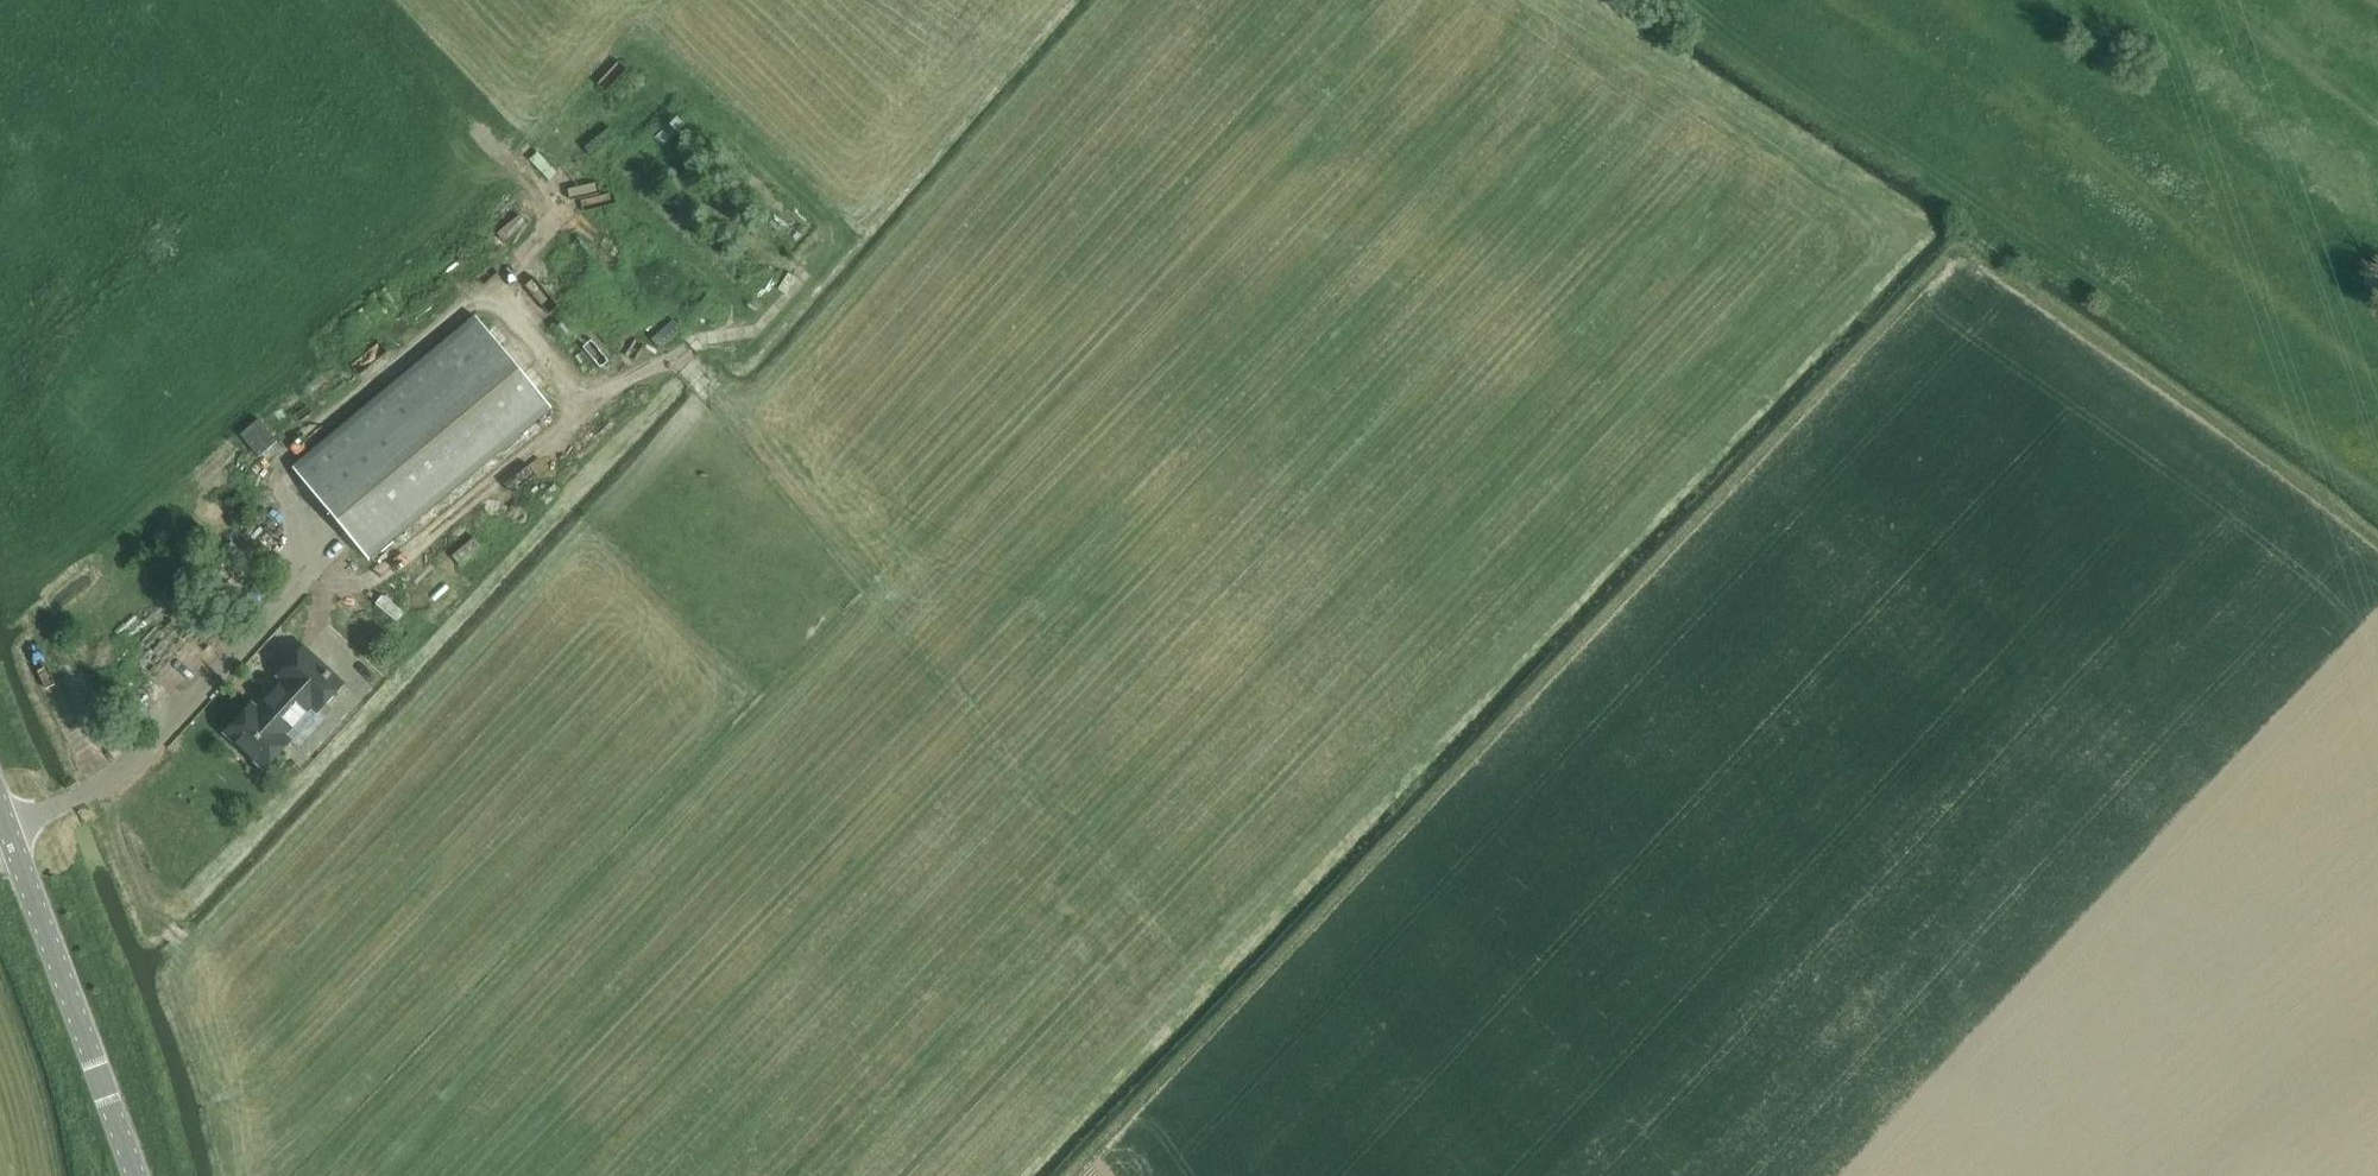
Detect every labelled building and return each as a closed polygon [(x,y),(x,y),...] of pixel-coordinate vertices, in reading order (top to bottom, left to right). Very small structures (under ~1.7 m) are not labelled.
[(552,410),(476,317),(292,468),(369,561),(552,410)] [(256,710),(252,706),(226,734),(263,768),(288,740),(284,736),(311,707),(316,710),(341,683),(305,649),(279,677),(284,681),(256,710)]
